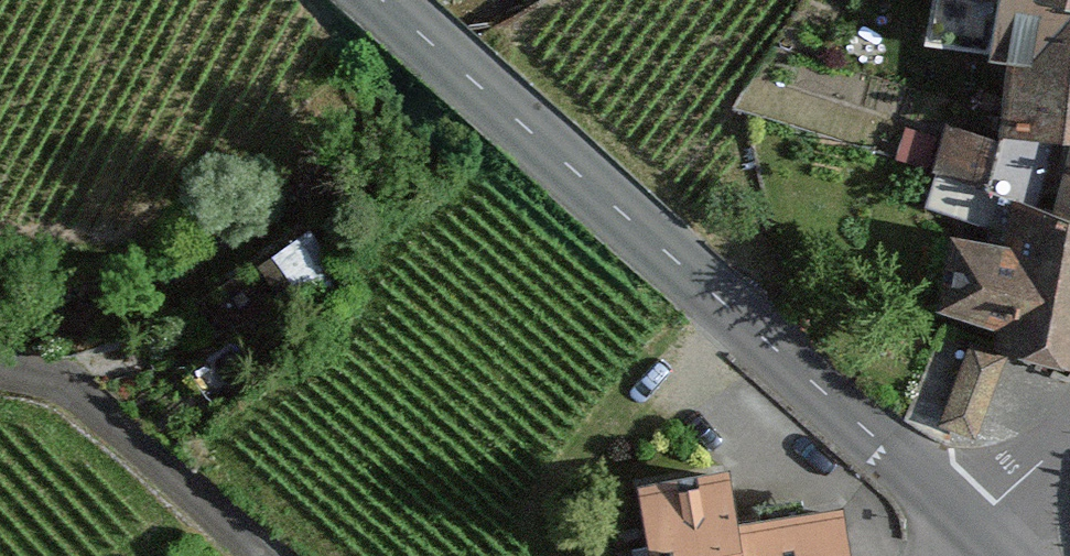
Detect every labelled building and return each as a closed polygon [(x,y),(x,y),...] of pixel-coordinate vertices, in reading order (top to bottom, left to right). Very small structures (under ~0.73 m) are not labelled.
[(930,47),(1012,59),(1056,60),(1066,0),(934,0),(930,47)] [(1019,202),(1069,219),(1069,0),(1066,0),(1056,60),(1012,59),(999,141),(946,128),(939,175),(1019,202)] [(939,309),(1009,335),(1006,352),(1069,371),(1069,219),(1019,202),(1010,246),(955,234),(939,309)] [(344,279),(307,230),(255,270),(292,319),(344,279)] [(1007,363),(976,352),(949,427),(980,438),(1007,363)] [(637,484),(651,555),(844,555),(834,504),(736,523),(726,467),(637,484)]
